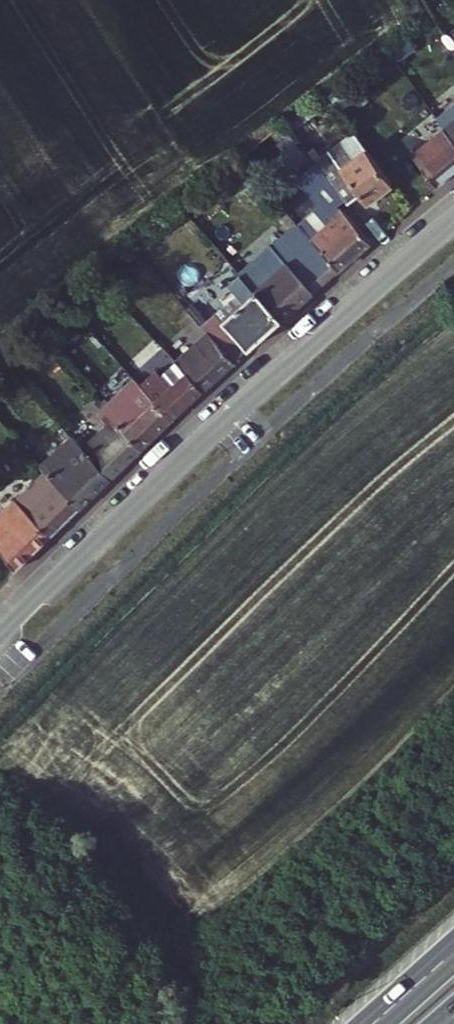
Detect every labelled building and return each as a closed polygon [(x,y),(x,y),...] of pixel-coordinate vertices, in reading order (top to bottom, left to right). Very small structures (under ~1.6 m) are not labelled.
[(432,130),(446,149),(453,160),(453,113),(432,130)] [(400,155),(425,193),(453,170),(453,160),(446,149),(442,153),(432,140),(416,153),(411,147),(400,155)] [(361,213),(385,196),(360,159),(335,176),(331,170),(316,178),(340,213),(354,204),(361,213)] [(333,245),(314,262),(328,282),(360,253),(332,217),(325,222),(328,227),(322,231),(333,245)] [(252,303),(275,331),(310,299),(287,270),(257,297),(253,292),(247,298),(252,303)] [(220,324),(217,325),(245,360),(275,331),(252,303),(223,327),(220,324)] [(245,360),(217,325),(214,328),(218,332),(205,344),(230,374),(245,360)] [(230,374),(205,344),(172,374),(196,404),(230,374)] [(135,409),(110,430),(135,460),(196,404),(172,374),(142,402),(136,396),(129,402),(135,409)] [(103,439),(80,459),(105,488),(135,460),(110,430),(108,428),(100,434),(103,439)] [(40,474),(43,478),(75,516),(105,488),(80,459),(69,446),(40,474)] [(75,516),(43,478),(14,506),(43,545),(75,516)] [(8,580),(43,545),(14,506),(0,519),(0,567),(8,580)]
